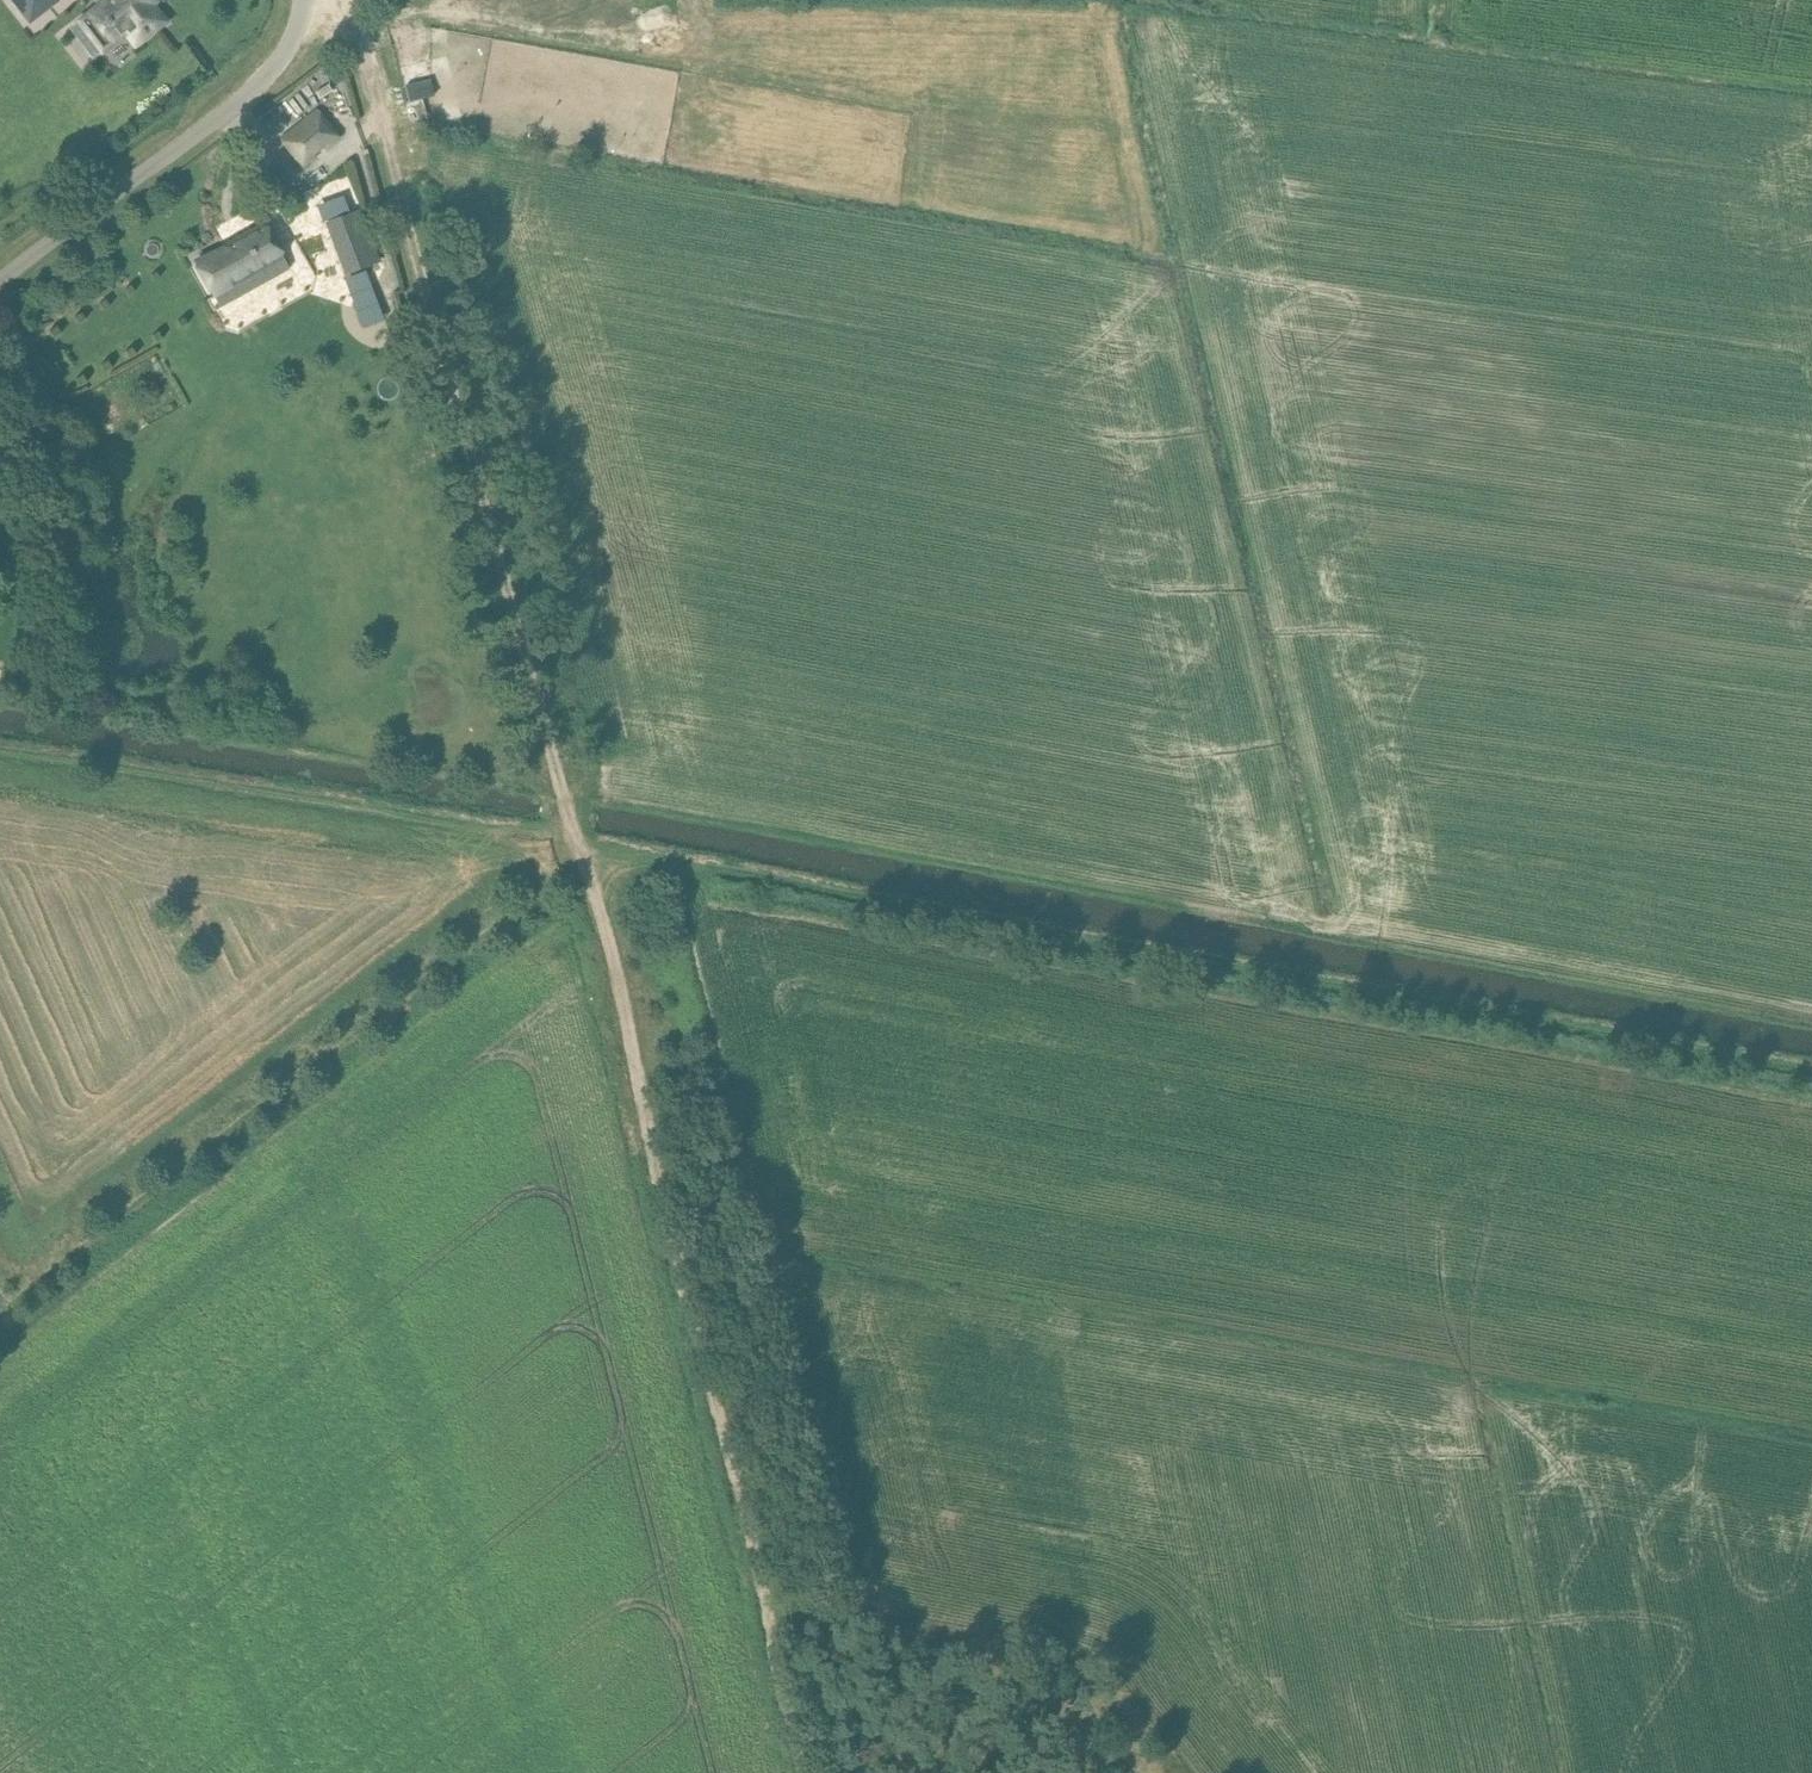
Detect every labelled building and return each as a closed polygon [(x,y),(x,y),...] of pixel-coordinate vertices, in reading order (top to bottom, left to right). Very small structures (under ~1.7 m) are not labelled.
[(30,19),(53,2),(51,0),(15,0),(30,19)] [(72,28),(94,56),(112,43),(109,39),(130,23),(143,40),(166,22),(151,3),(154,0),(109,0),(72,28)] [(426,78),(404,84),(408,101),(431,94),(426,78)] [(318,113),(283,141),(303,166),(314,157),(311,154),(325,144),(327,147),(338,138),(318,113)] [(327,222),(347,275),(372,266),(352,213),(327,222)] [(224,248),(195,262),(215,298),(235,287),(240,296),(289,268),(264,223),(223,246),(224,248)] [(268,313),(279,306),(266,282),(218,308),(230,330),(266,311),(268,313)]
